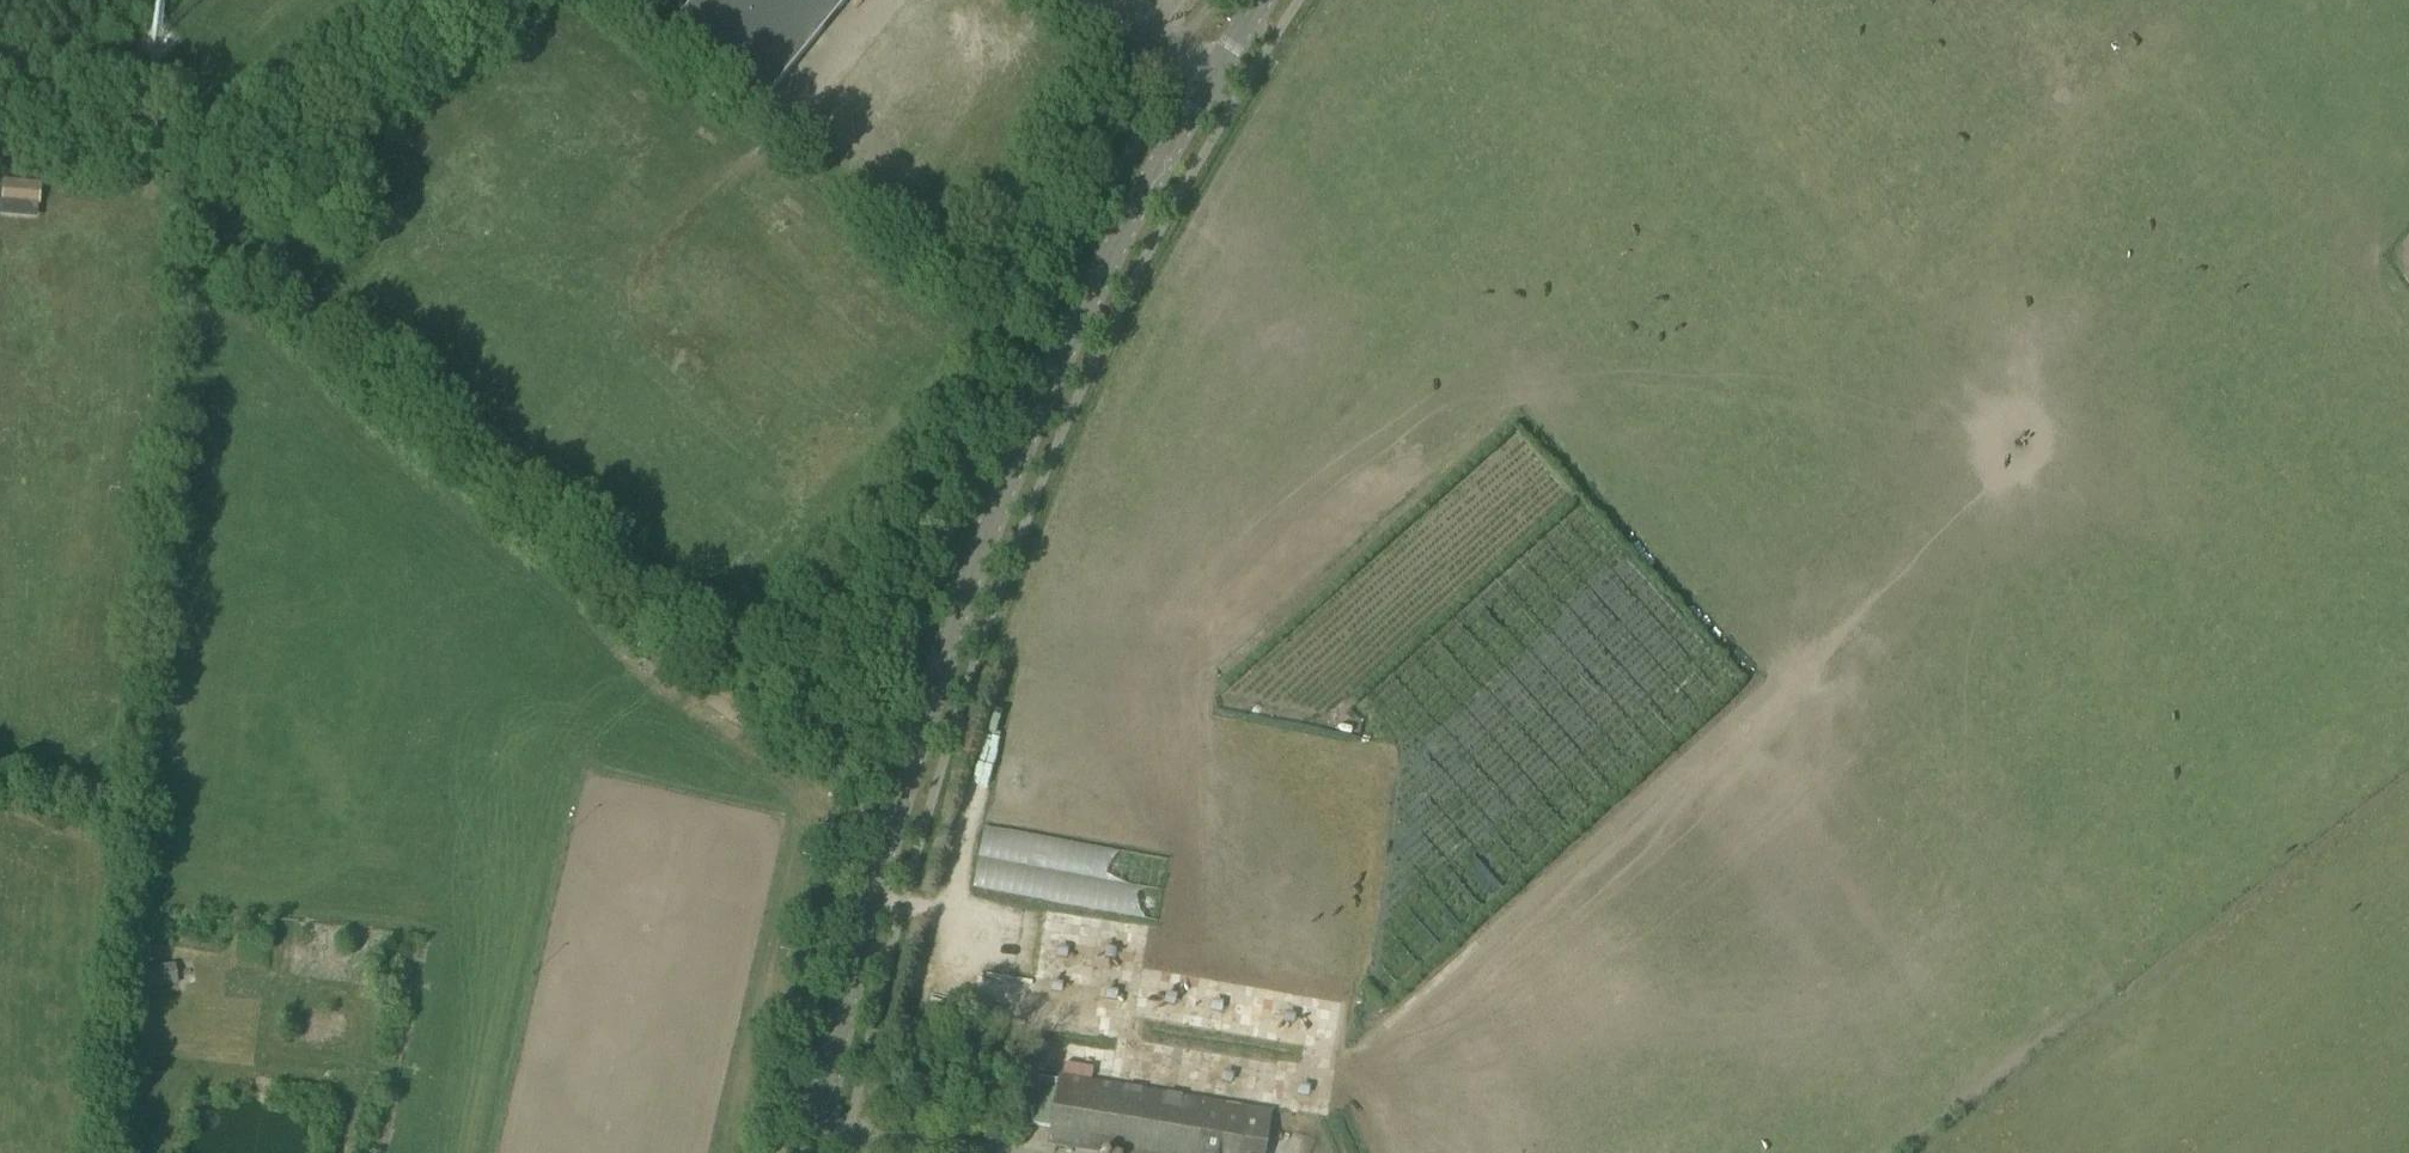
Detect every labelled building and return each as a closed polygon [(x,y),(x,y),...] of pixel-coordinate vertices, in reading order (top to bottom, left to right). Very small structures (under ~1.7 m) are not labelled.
[(671,30),(762,104),(847,0),(695,0),(671,30)] [(40,185),(3,181),(1,206),(38,209),(40,185)] [(1319,1116),(1379,736),(1007,678),(954,1012),(1296,1065),(1288,1112),(1319,1116)] [(156,987),(178,984),(175,963),(153,966),(156,987)] [(1047,1144),(1104,1152),(1263,1152),(1271,1111),(1245,1107),(1059,1076),(1047,1144)]
